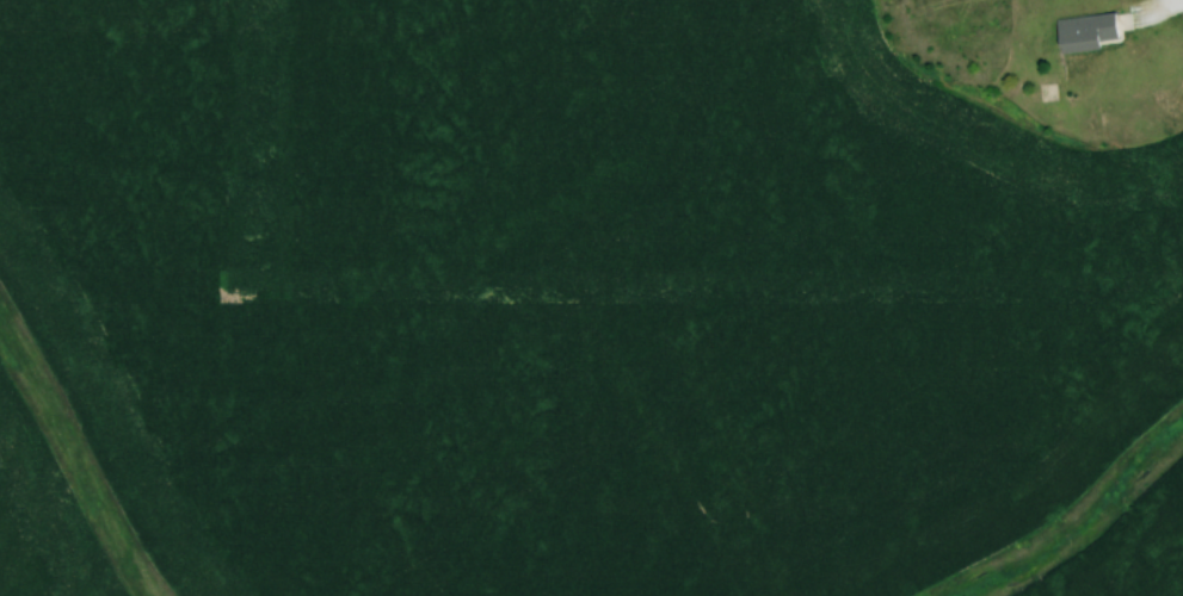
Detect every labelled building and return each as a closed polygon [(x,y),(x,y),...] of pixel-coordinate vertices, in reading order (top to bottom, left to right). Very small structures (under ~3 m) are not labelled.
[(1057,19),(1060,52),(1120,45),(1116,13),(1057,19)]
